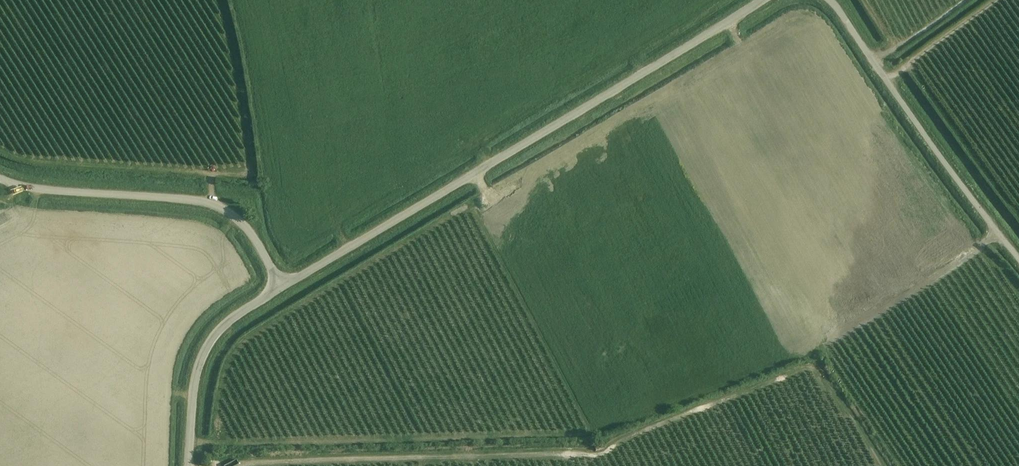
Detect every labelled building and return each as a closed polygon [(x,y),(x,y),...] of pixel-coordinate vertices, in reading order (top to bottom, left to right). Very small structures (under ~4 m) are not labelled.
[(229,396),(227,409),(234,409),(236,397),(229,396)]
